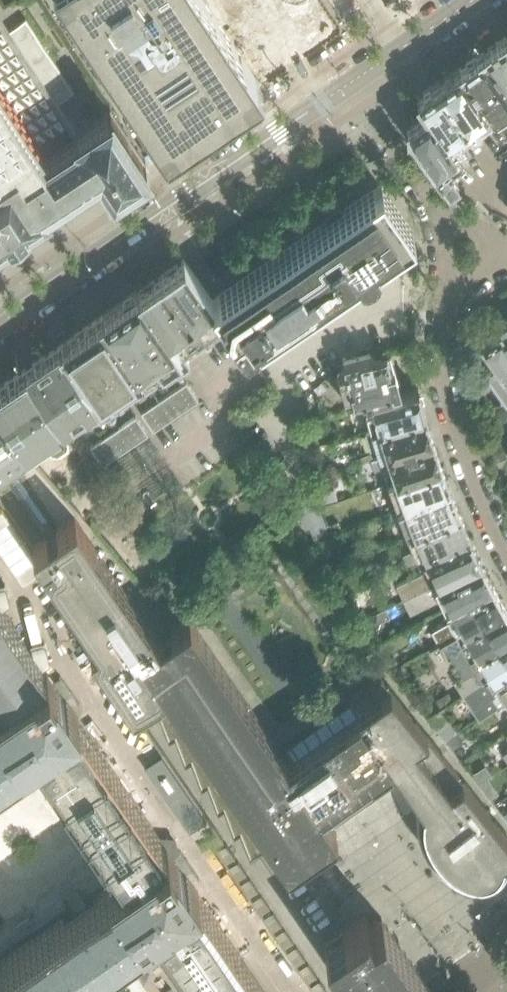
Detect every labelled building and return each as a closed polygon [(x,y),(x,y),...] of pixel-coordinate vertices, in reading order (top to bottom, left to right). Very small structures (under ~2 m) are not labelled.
[(45,200),(98,165),(112,186),(148,163),(110,105),(84,122),(79,114),(93,105),(92,105),(95,102),(28,0),(9,0),(5,3),(0,6),(0,234),(47,203),(45,200)] [(204,0),(64,0),(165,152),(201,128),(262,87),(260,83),(204,0)] [(506,36),(498,41),(497,41),(489,47),(490,47),(483,52),(506,87),(506,38),(506,36)] [(483,52),(475,57),(474,57),(467,62),(466,62),(467,63),(460,67),(496,121),(506,115),(506,87),(483,52)] [(496,121),(460,67),(452,73),(444,78),(445,78),(439,82),(472,132),(476,138),(486,131),(485,130),(496,121)] [(472,132),(439,82),(431,87),(424,92),(417,97),(427,112),(461,161),(462,160),(465,164),(469,161),(464,154),(468,150),(461,140),(472,132)] [(461,161),(427,112),(409,123),(410,133),(419,145),(424,153),(424,152),(435,167),(448,186),(458,179),(451,168),(461,161)] [(372,267),(376,263),(378,259),(408,238),(414,233),(380,184),(212,299),(231,328),(246,348),(252,344),(360,271),(363,271),(368,270),(372,267)] [(231,328),(212,299),(183,259),(162,274),(209,343),(231,328)] [(209,343),(162,274),(137,291),(171,336),(187,358),(209,343)] [(171,336),(137,291),(105,313),(144,369),(147,367),(151,368),(156,365),(157,361),(164,356),(173,368),(177,369),(189,362),(187,358),(171,336)] [(152,381),(144,369),(105,313),(60,344),(60,345),(105,407),(108,410),(152,381)] [(500,324),(499,328),(481,341),(496,363),(489,368),(491,370),(490,372),(493,377),(496,377),(505,393),(506,392),(506,319),(500,324)] [(69,431),(105,407),(60,345),(25,369),(69,431)] [(399,386),(394,367),(390,368),(387,354),(391,353),(391,351),(371,356),(370,354),(343,361),(346,370),(338,372),(345,401),(399,386)] [(25,369),(0,385),(0,408),(28,446),(35,455),(69,431),(25,369)] [(187,382),(172,392),(176,397),(191,387),(187,382)] [(191,387),(176,397),(180,403),(195,393),(191,387)] [(425,414),(421,397),(419,388),(401,393),(401,392),(363,403),(371,429),(371,430),(425,414)] [(172,392),(165,397),(177,414),(184,409),(180,403),(176,397),(172,392)] [(195,393),(180,403),(184,409),(199,399),(195,393)] [(165,397),(157,402),(161,408),(165,414),(169,419),(177,414),(165,397)] [(157,402),(142,412),(146,418),(161,408),(157,402)] [(0,408),(0,465),(9,459),(28,446),(0,408)] [(161,408),(146,418),(150,424),(165,414),(161,408)] [(165,414),(150,424),(154,429),(169,419),(165,414)] [(432,438),(429,428),(425,414),(371,430),(371,429),(365,431),(370,447),(376,446),(379,455),(373,457),(370,458),(370,459),(432,438)] [(136,415),(121,426),(125,432),(140,421),(136,415)] [(140,421),(125,432),(130,438),(145,427),(140,421)] [(121,426),(114,431),(126,449),(134,444),(130,438),(125,432),(121,426)] [(145,427),(130,438),(134,444),(149,433),(145,427)] [(320,444),(316,430),(304,434),(308,447),(320,444)] [(114,431),(107,436),(111,442),(115,448),(119,454),(126,449),(114,431)] [(346,441),(363,436),(361,432),(345,437),(346,441)] [(107,436),(92,447),(96,453),(111,442),(107,436)] [(441,463),(432,438),(370,459),(374,469),(383,466),(388,483),(441,463)] [(111,442),(96,453),(100,459),(115,448),(111,442)] [(115,448),(100,459),(104,465),(119,454),(115,448)] [(373,457),(370,451),(358,456),(361,462),(365,460),(370,458),(373,457)] [(75,517),(57,529),(9,459),(0,465),(0,467),(47,536),(32,546),(94,637),(97,641),(89,646),(131,707),(146,697),(155,691),(164,685),(160,679),(161,678),(158,675),(172,666),(156,642),(160,639),(159,637),(157,638),(143,617),(75,517)] [(325,475),(320,460),(307,464),(312,480),(325,475)] [(449,488),(445,478),(441,463),(388,483),(393,498),(402,495),(406,505),(449,488)] [(338,499),(335,488),(321,491),(324,503),(338,499)] [(459,511),(449,488),(406,505),(398,509),(409,533),(459,511)] [(314,494),(295,501),(305,528),(309,526),(314,537),(329,531),(320,509),(314,494)] [(470,535),(465,526),(459,511),(409,533),(415,546),(421,558),(422,557),(426,556),(428,555),(470,535)] [(404,599),(481,559),(470,535),(428,555),(426,556),(422,557),(427,568),(396,583),(404,599)] [(451,606),(493,583),(481,559),(404,599),(410,612),(438,598),(445,609),(451,606)] [(265,990),(247,964),(225,932),(213,915),(198,892),(199,892),(193,883),(173,854),(180,849),(177,841),(167,836),(162,839),(83,724),(78,717),(79,717),(77,714),(72,707),(53,679),(47,670),(46,670),(43,666),(50,660),(45,640),(31,644),(33,651),(11,620),(2,606),(10,601),(5,583),(0,584),(0,773),(8,767),(9,767),(8,765),(43,741),(59,764),(132,869),(96,894),(95,892),(62,914),(61,915),(63,916),(0,959),(0,991),(52,991),(95,963),(96,965),(128,942),(129,942),(128,940),(175,908),(199,943),(233,991),(266,991),(265,990)] [(440,646),(506,606),(496,589),(493,583),(451,606),(445,609),(450,618),(431,628),(440,646)] [(506,635),(506,608),(506,606),(440,646),(454,667),(506,635)] [(380,621),(390,617),(386,608),(386,607),(368,615),(369,617),(374,628),(379,626),(380,621)] [(408,710),(381,675),(349,699),(357,711),(286,759),(188,616),(159,637),(160,639),(156,642),(172,666),(158,675),(161,678),(160,679),(164,685),(155,691),(166,722),(172,718),(183,745),(188,741),(200,769),(205,766),(216,794),(221,789),(232,817),(237,813),(248,841),(263,831),(287,865),(337,831),(320,807),(357,782),(357,785),(359,788),(362,790),(365,790),(368,789),(370,787),(371,784),(371,780),(369,778),(365,776),(390,759),(417,799),(416,803),(416,809),(416,816),(416,822),(418,829),(420,835),(423,841),(426,847),(434,857),(438,862),(443,866),(449,870),(455,874),(460,877),(466,879),(473,880),(479,881),(486,880),(492,878),(498,875),(502,870),(506,864),(506,862),(506,834),(408,710)] [(454,667),(463,682),(458,685),(466,696),(506,670),(506,635),(454,667)] [(399,663),(394,656),(388,660),(392,667),(399,663)] [(408,673),(401,665),(391,673),(398,681),(408,673)] [(466,696),(474,708),(498,694),(504,702),(506,700),(506,699),(506,670),(466,696)] [(453,699),(449,691),(435,698),(440,707),(453,699)] [(429,720),(444,740),(457,732),(442,712),(429,720)] [(465,742),(457,732),(444,740),(453,751),(465,742)] [(382,916),(381,917),(378,919),(378,918),(371,923),(365,914),(324,942),(358,991),(428,991),(430,989),(431,990),(431,989),(382,916)]
